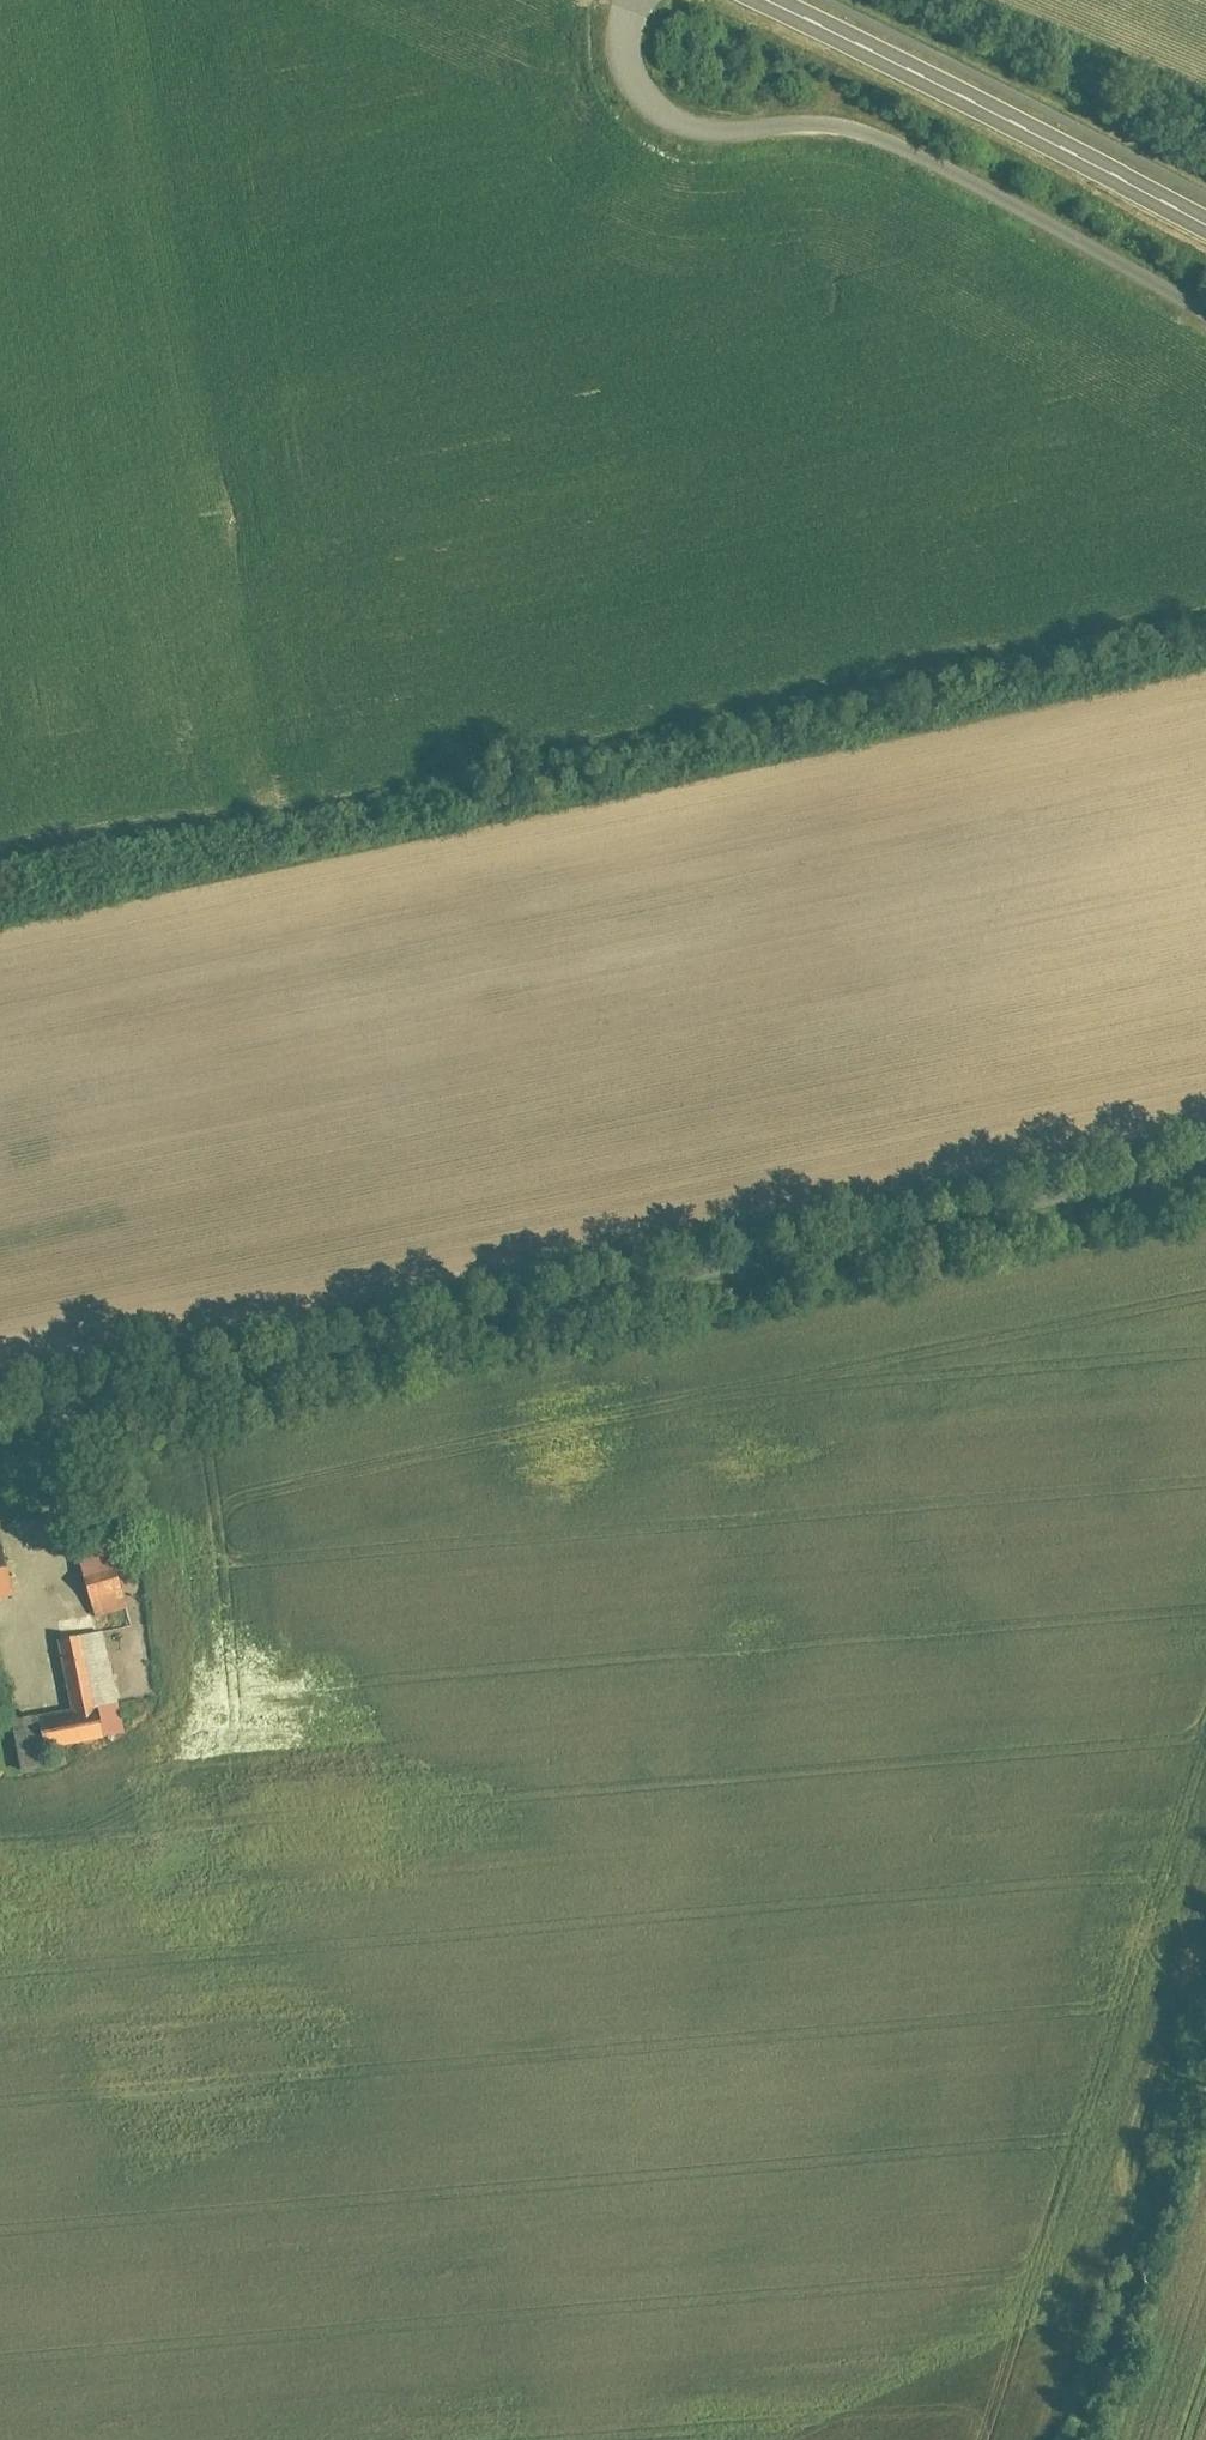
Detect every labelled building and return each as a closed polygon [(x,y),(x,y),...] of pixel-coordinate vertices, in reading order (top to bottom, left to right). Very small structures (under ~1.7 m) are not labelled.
[(96,1616),(128,1607),(103,1524),(72,1533),(96,1616)] [(14,1595),(2,1540),(0,1540),(0,1598),(14,1595)] [(129,1733),(106,1626),(53,1637),(68,1706),(12,1718),(23,1772),(51,1766),(47,1750),(129,1733)]
